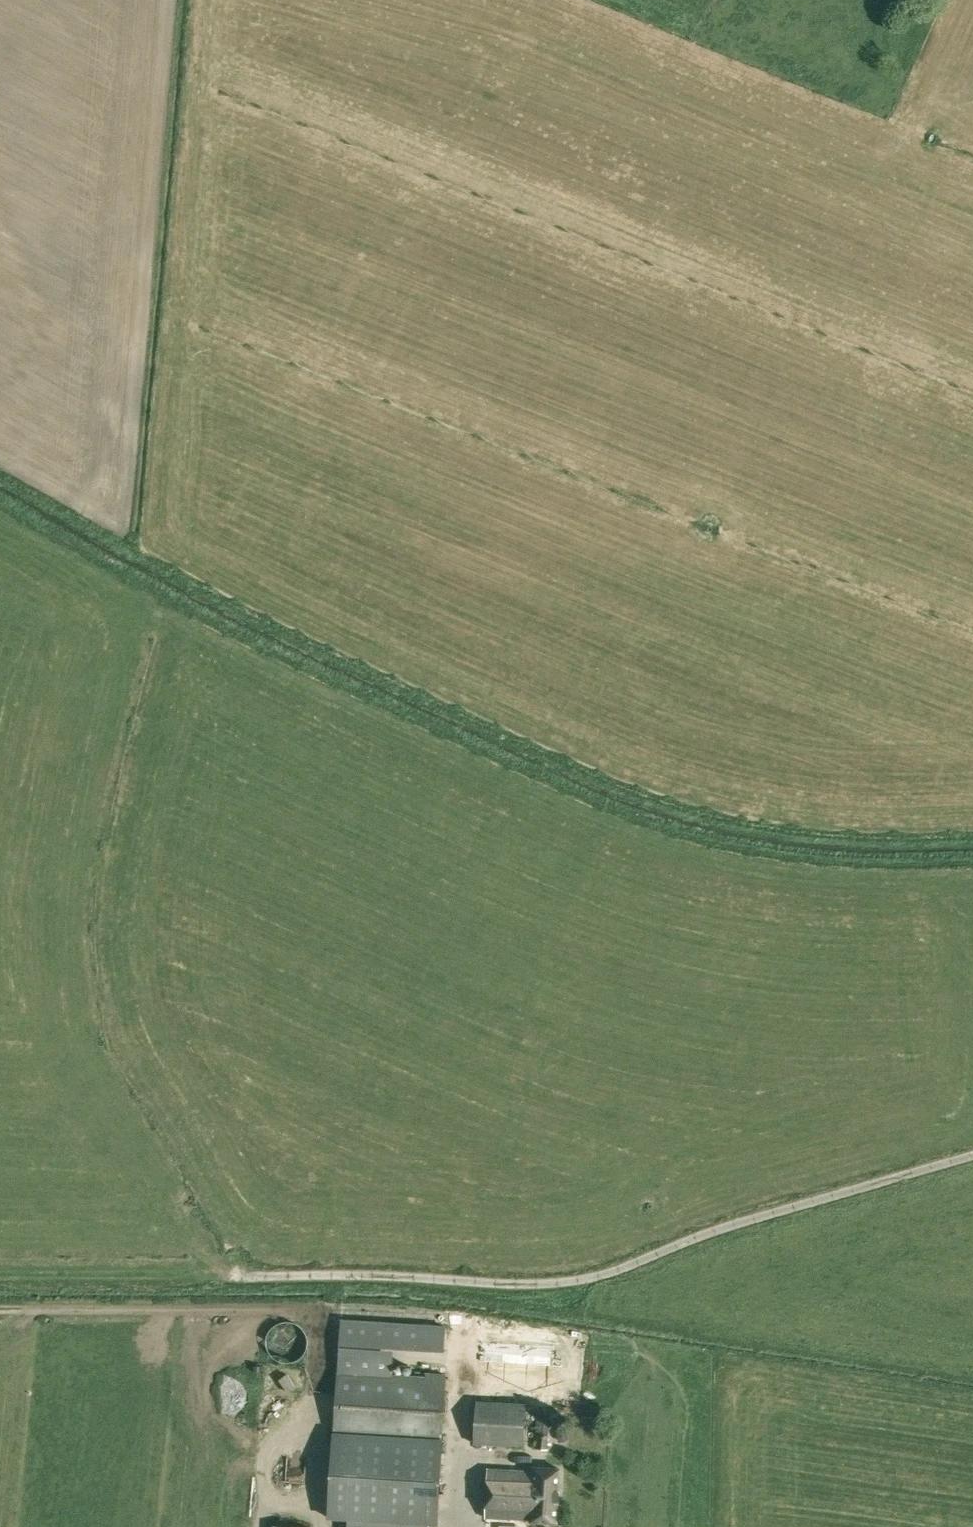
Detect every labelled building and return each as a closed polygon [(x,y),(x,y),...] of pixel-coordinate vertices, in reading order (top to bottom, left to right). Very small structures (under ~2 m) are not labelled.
[(424,1327),(420,1353),(503,1365),(507,1339),(424,1327)] [(328,1518),(438,1525),(442,1445),(446,1379),(392,1376),(392,1363),(368,1362),(367,1355),(345,1355),(344,1373),(339,1373),(335,1439),(328,1518)] [(475,1447),(523,1448),(525,1402),(513,1402),(477,1400),(475,1447)] [(535,1435),(537,1435),(536,1449),(548,1450),(550,1419),(536,1418),(535,1435)] [(557,1433),(557,1437),(561,1440),(565,1440),(568,1437),(568,1432),(564,1429),(560,1430),(557,1433)] [(531,1522),(557,1523),(561,1470),(533,1468),(533,1471),(489,1468),(486,1517),(531,1519),(531,1522)]
